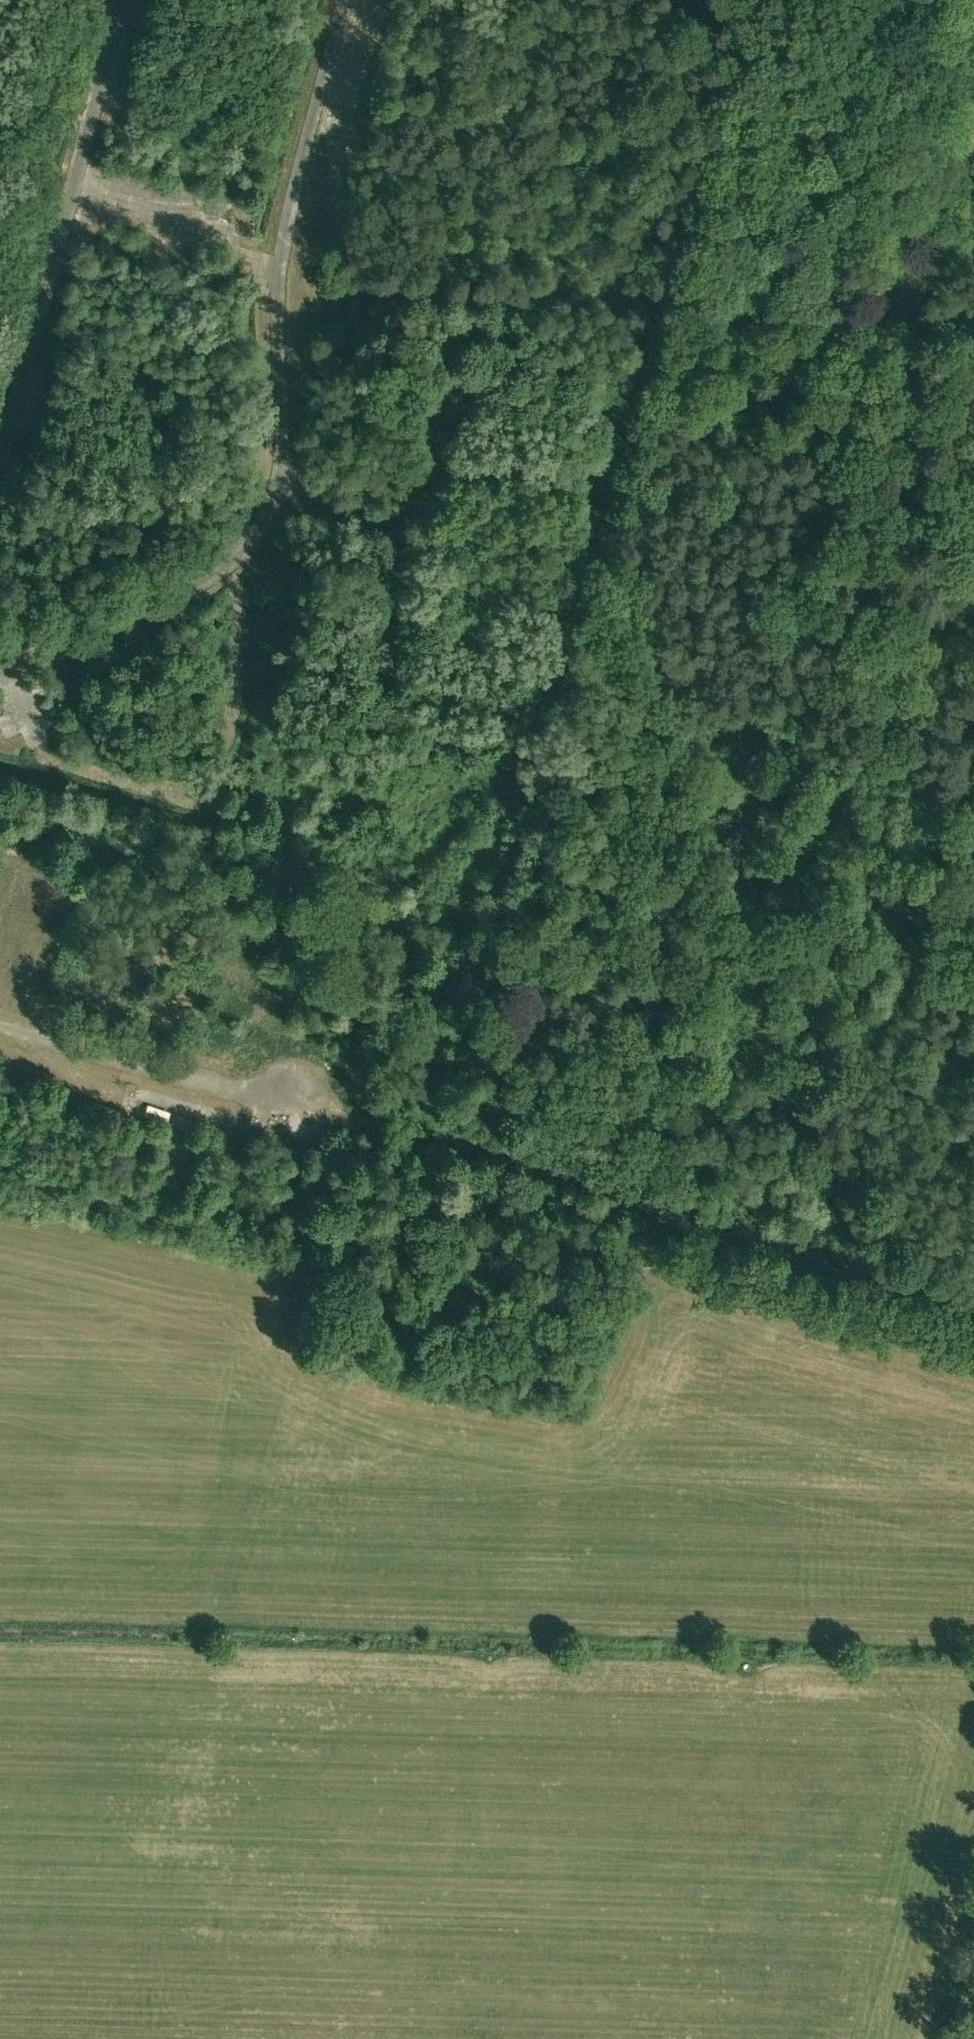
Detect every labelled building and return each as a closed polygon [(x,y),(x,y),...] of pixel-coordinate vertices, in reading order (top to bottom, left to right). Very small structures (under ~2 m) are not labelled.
[(214,1227),(208,1225),(205,1234),(212,1236),(214,1227)]
